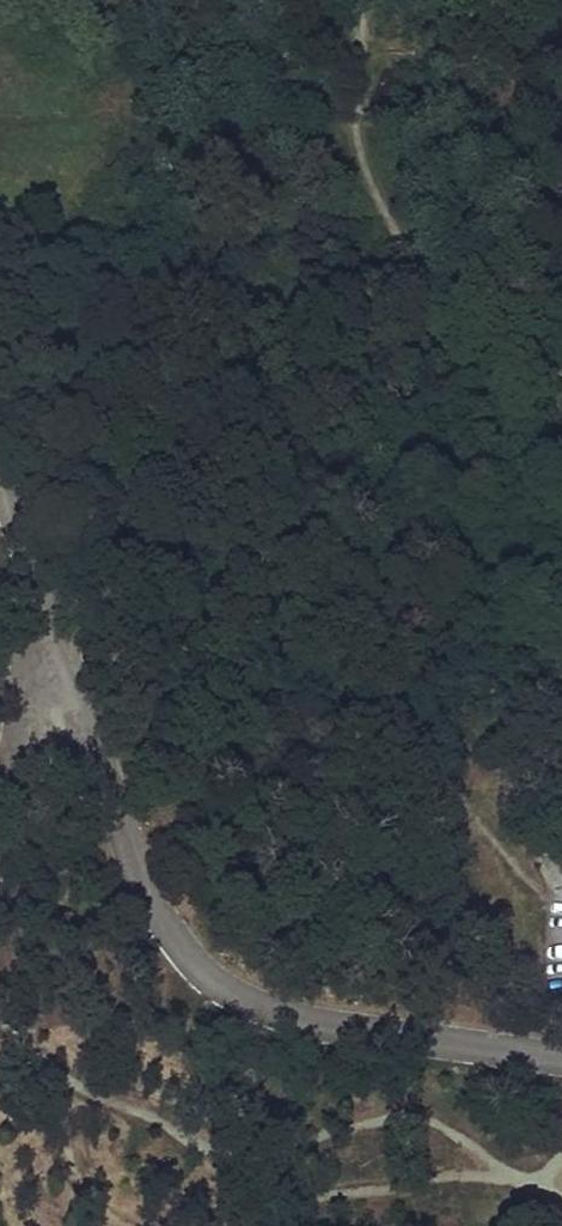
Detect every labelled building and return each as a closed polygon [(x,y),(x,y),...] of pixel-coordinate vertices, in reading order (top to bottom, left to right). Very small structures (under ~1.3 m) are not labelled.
[(504,1162),(502,1175),(535,1180),(537,1166),(504,1162)]
